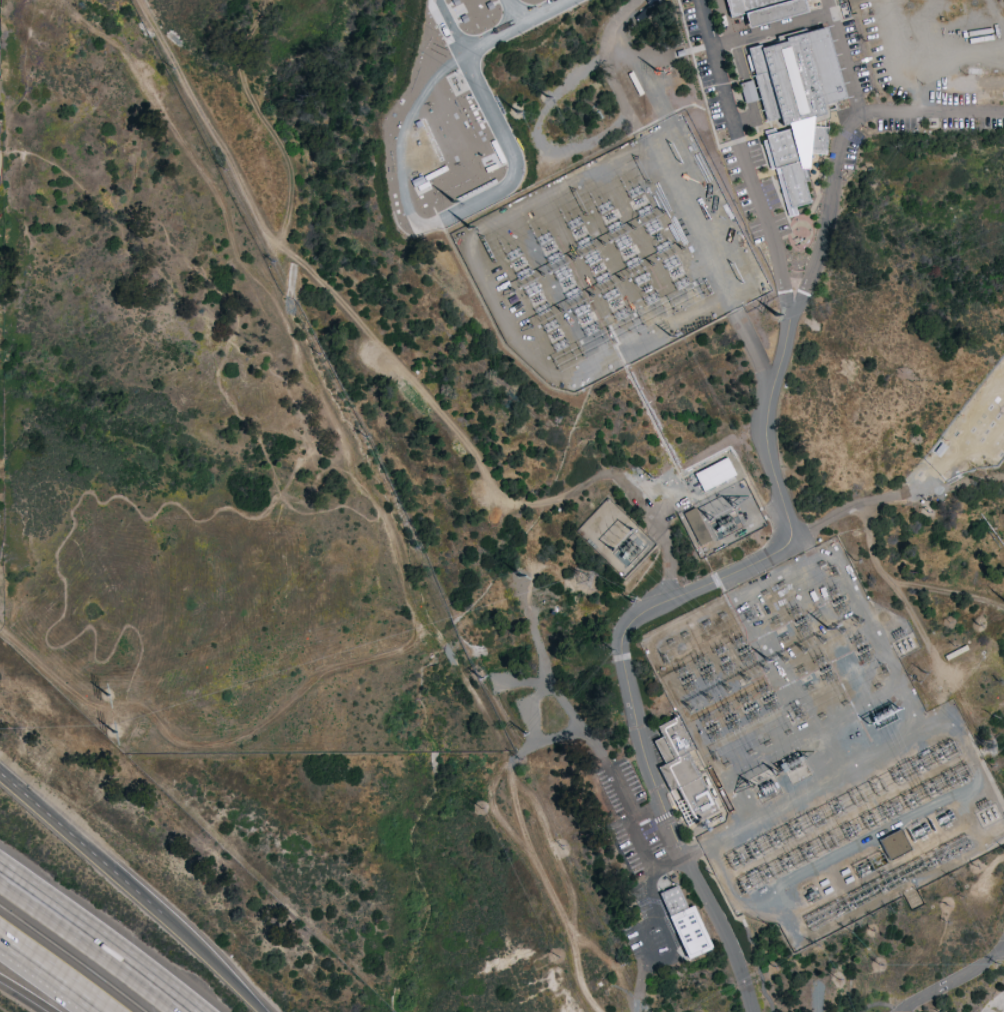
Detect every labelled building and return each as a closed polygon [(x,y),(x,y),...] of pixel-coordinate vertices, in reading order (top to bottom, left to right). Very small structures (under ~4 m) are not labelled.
[(800,0),(723,0),(726,16),(739,13),(741,24),(802,11),(800,0)] [(745,47),(763,120),(761,133),(769,167),(773,167),(785,216),(794,214),(795,206),(808,202),(803,180),(806,180),(805,175),(806,152),(825,153),(826,126),(807,125),(808,115),(825,117),(826,99),(830,99),(840,97),(822,24),(777,35),(777,39),(745,47)] [(738,81),(742,102),(754,99),(750,79),(738,81)] [(691,820),(712,812),(686,751),(690,750),(676,716),(654,725),(658,737),(651,740),(661,763),(656,765),(667,791),(677,787),(691,820)] [(691,904),(684,907),(676,884),(657,892),(682,958),(707,948),(691,904)]
